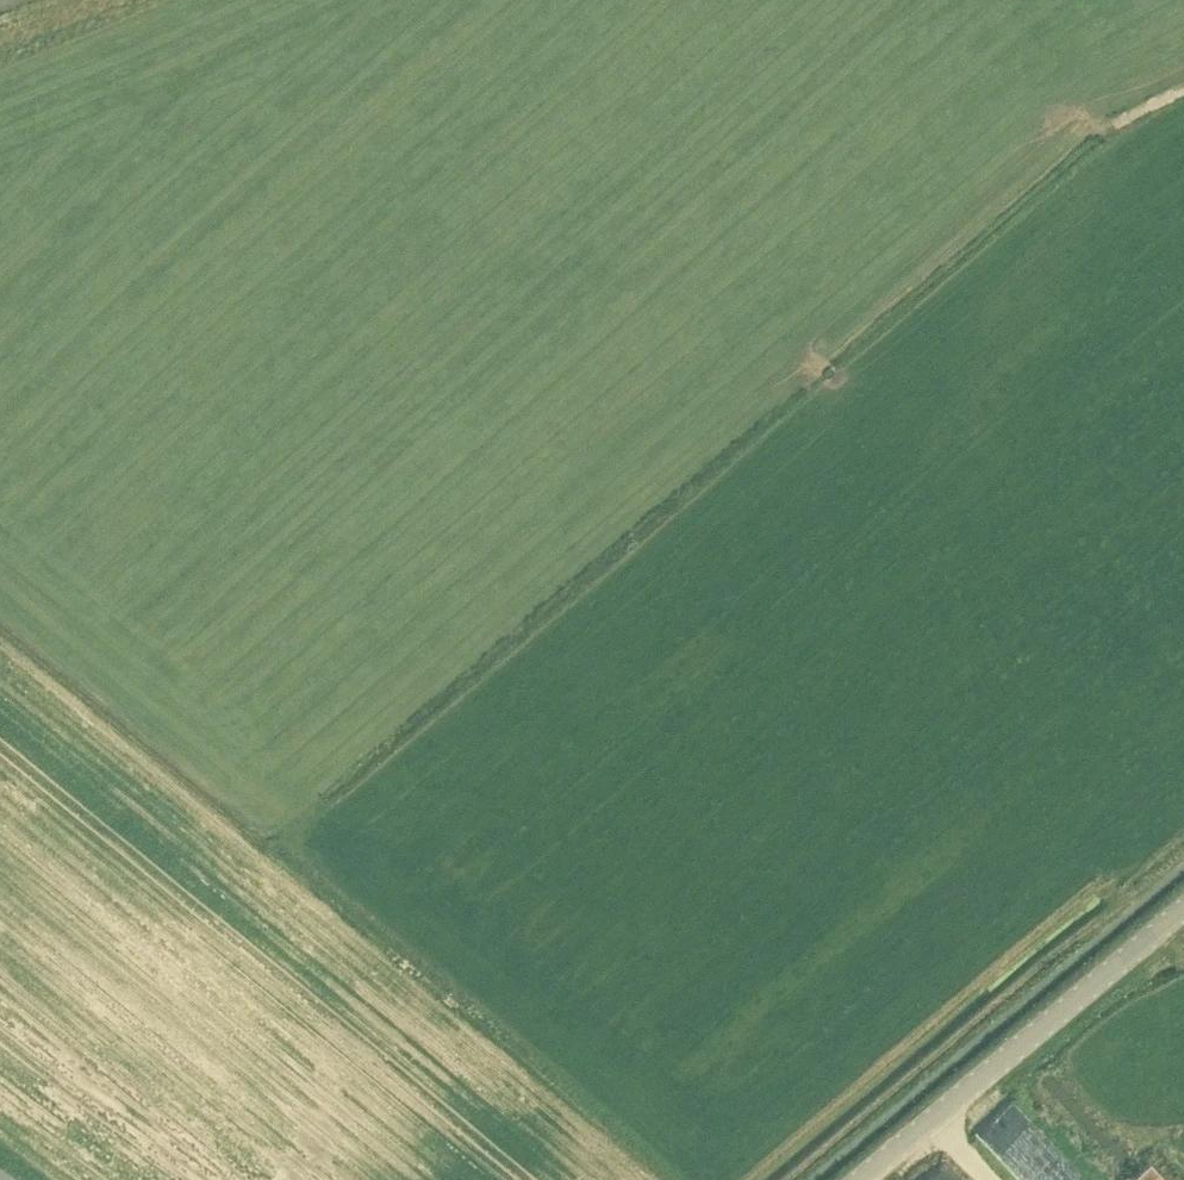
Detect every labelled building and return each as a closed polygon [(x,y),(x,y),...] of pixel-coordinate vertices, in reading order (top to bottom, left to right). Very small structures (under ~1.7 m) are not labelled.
[(1012,1159),(1041,1140),(1018,1107),(990,1126),(1012,1159)]
